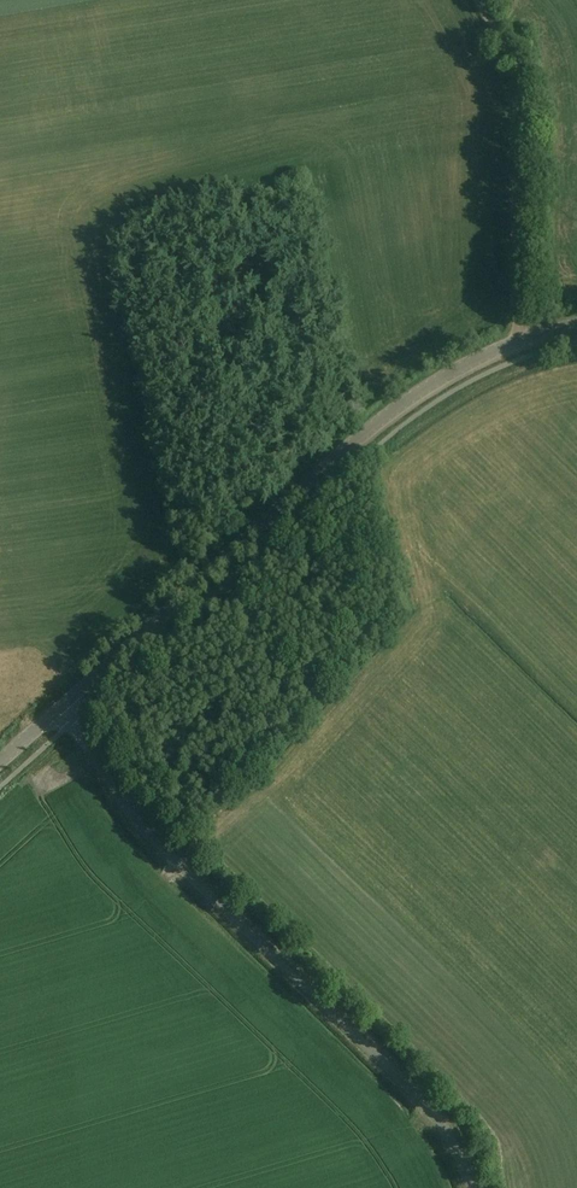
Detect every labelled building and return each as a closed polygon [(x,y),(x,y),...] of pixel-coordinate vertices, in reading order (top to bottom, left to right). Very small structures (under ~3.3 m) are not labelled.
[(73,768),(60,775),(64,783),(78,777),(73,768)]
